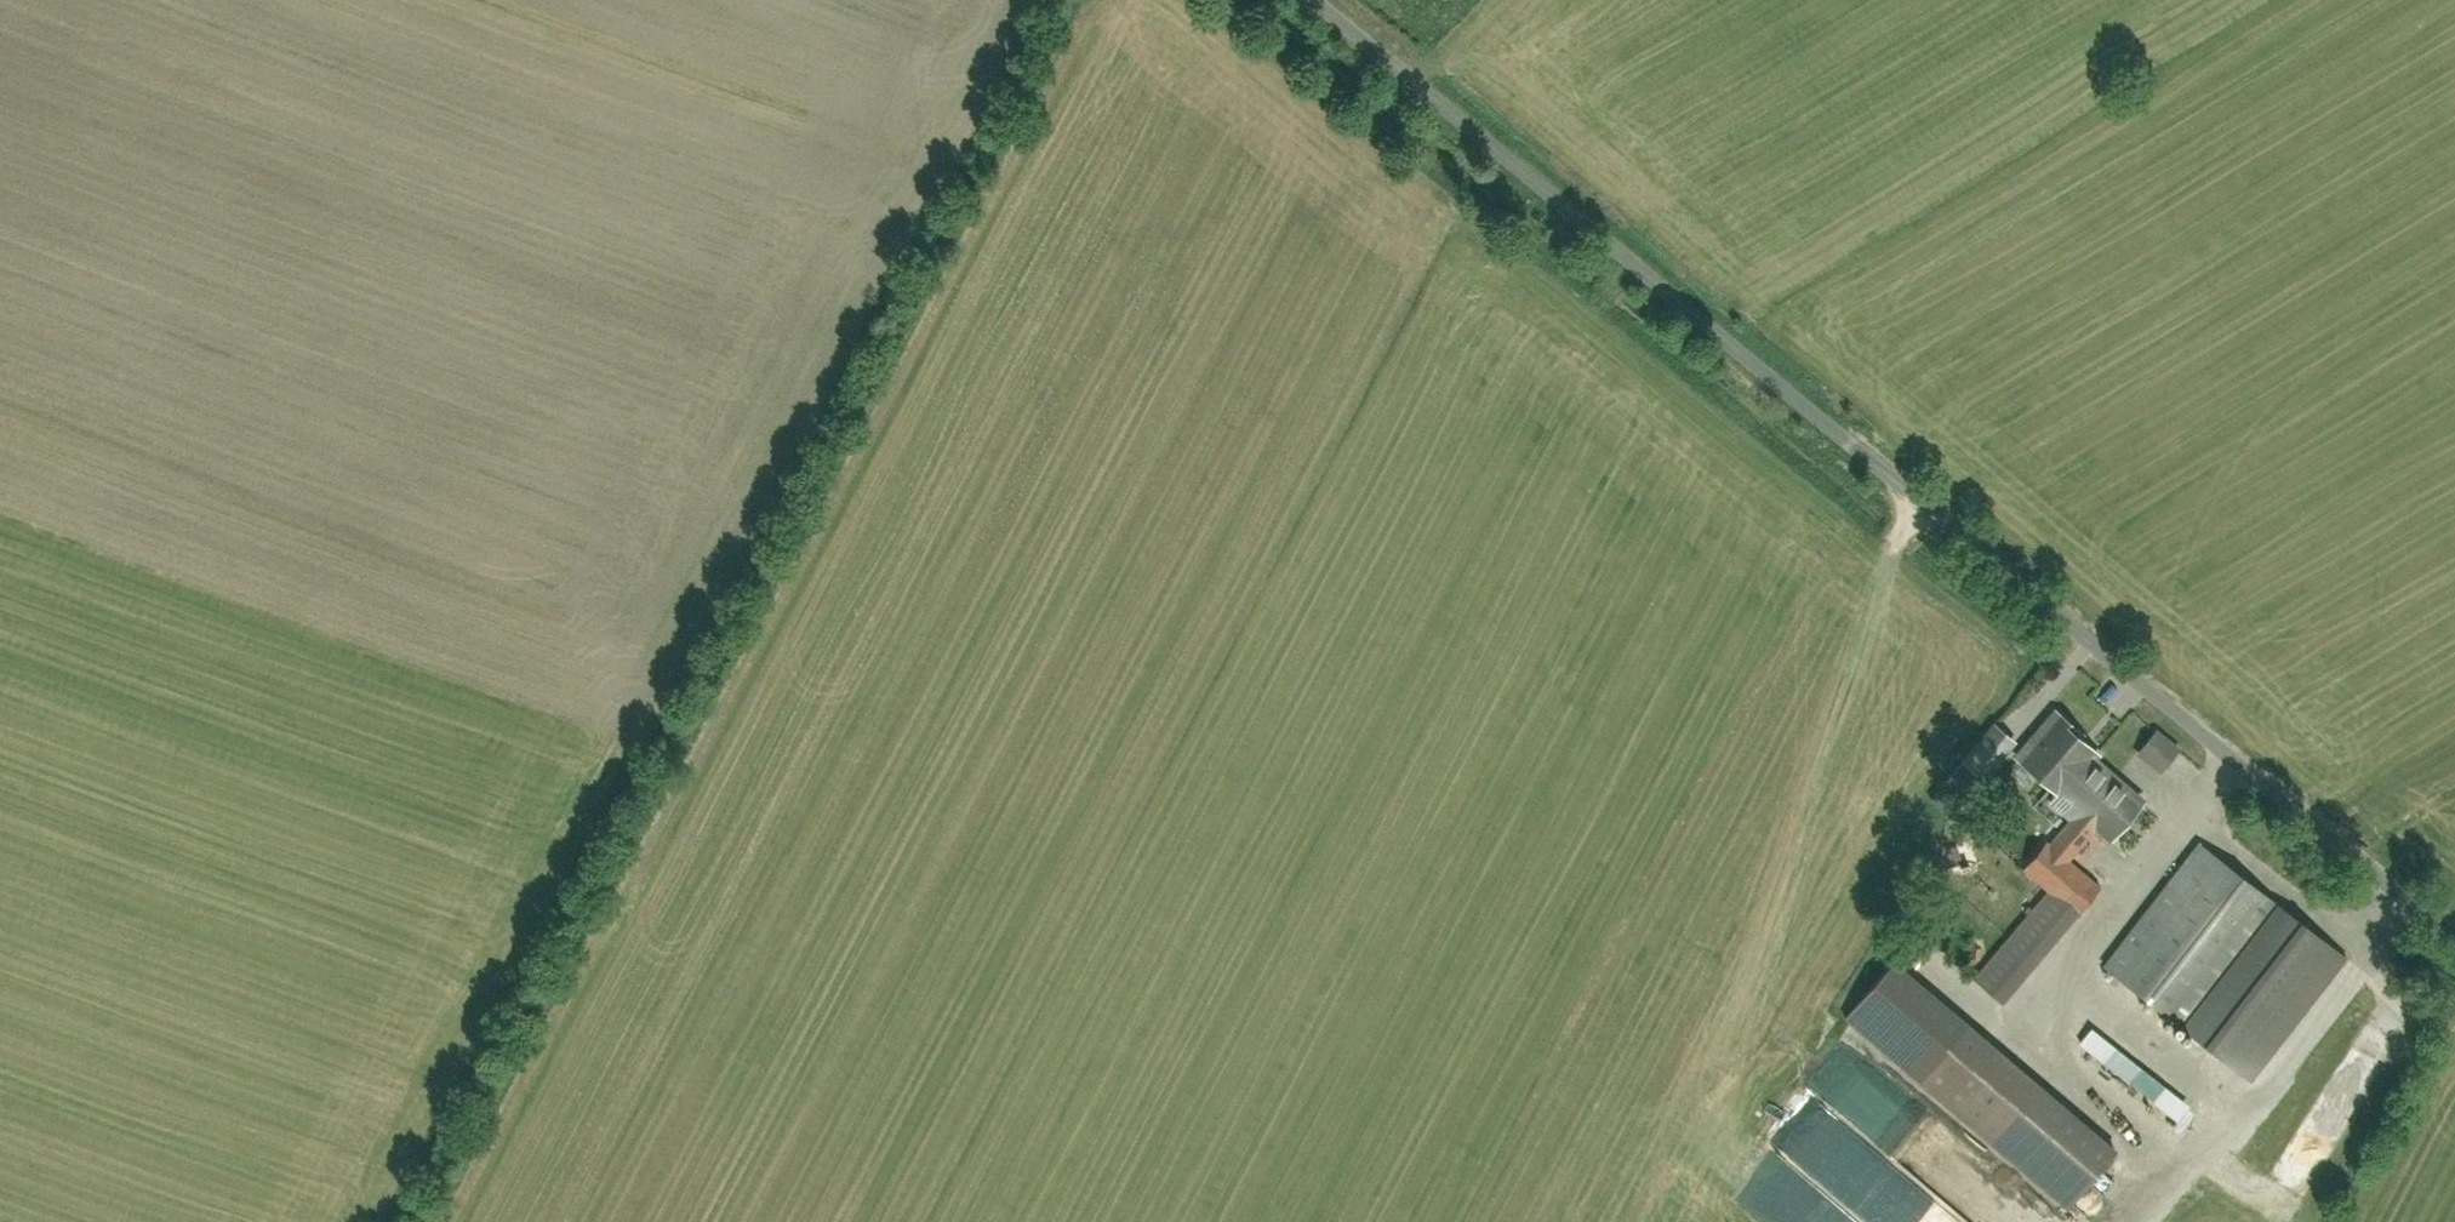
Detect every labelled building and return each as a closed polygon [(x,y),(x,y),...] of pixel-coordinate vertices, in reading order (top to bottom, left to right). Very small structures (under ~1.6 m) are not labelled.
[(2079,817),(2056,844),(2053,842),(2024,876),(2080,923),(2110,886),(2077,859),(2097,836),(2128,861),(2173,807),(2055,709),(2012,761),(2079,817)] [(2153,737),(2141,752),(2165,772),(2177,757),(2153,737)] [(2203,848),(2106,972),(2252,1085),(2349,961),(2203,848)] [(1895,936),(1873,979),(1905,995),(1928,953),(1895,936)] [(1915,1043),(1945,1069),(1929,1087),(2076,1214),(2125,1156),(1979,1030),(1961,1051),(1931,1026),(1915,1043)]
